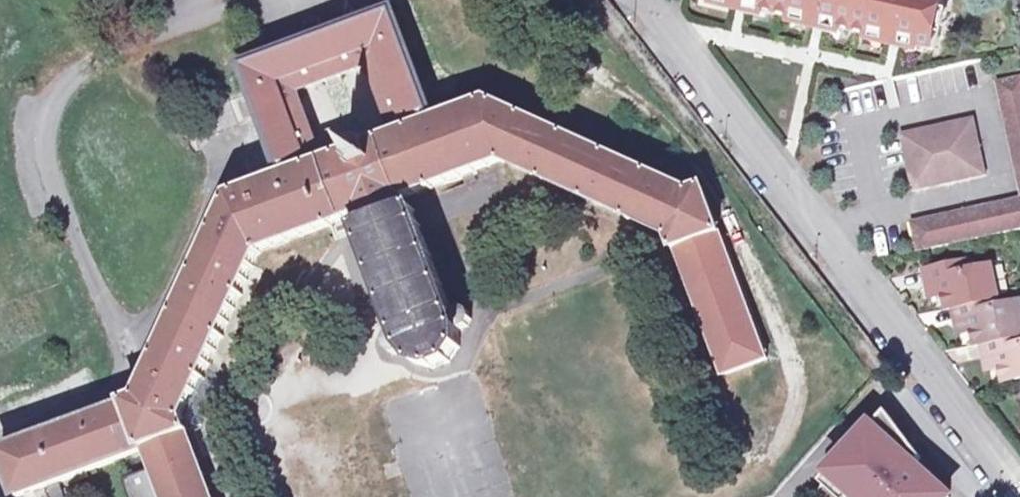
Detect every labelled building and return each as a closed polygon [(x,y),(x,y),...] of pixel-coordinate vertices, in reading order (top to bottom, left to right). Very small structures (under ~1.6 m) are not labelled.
[(721,4),(731,6),(740,8),(742,0),(722,0),(721,4)] [(830,17),(837,25),(860,30),(867,25),(880,28),(878,39),(887,41),(896,43),(899,32),(908,34),(912,42),(926,45),(936,0),(753,0),(755,1),(761,8),(778,12),(783,13),(790,8),(801,10),(798,22),(808,24),(817,26),(819,14),(830,17)] [(1011,12),(1019,10),(1019,0),(1008,0),(1011,12)] [(267,120),(288,175),(282,177),(284,182),(230,203),(143,400),(4,454),(20,496),(24,496),(51,487),(62,482),(147,450),(154,469),(125,480),(132,496),(213,496),(185,423),(259,252),(358,216),(363,229),(409,211),(404,199),(506,161),(666,236),(718,374),(765,356),(701,187),(688,191),(488,98),(439,118),(437,113),(431,115),(392,10),(329,36),(314,42),(248,69),(257,95),(234,104),(231,99),(188,116),(199,146),(267,120)] [(308,27),(314,42),(329,36),(323,21),(308,27)] [(995,73),(1002,104),(1019,183),(1019,67),(995,73)] [(966,111),(891,127),(904,185),(978,169),(966,111)] [(903,216),(910,246),(1019,221),(1019,189),(903,216)] [(415,209),(409,211),(363,229),(359,230),(397,332),(390,335),(386,341),(389,349),(397,355),(406,354),(417,366),(434,369),(448,364),(459,348),(459,335),(468,328),(472,318),(468,310),(461,307),(452,310),(415,209)] [(966,254),(951,257),(953,267),(968,263),(966,254)] [(947,301),(975,295),(989,292),(982,260),(968,263),(953,267),(951,257),(918,265),(921,280),(936,277),(939,288),(942,303),(947,301)] [(936,277),(921,280),(923,291),(939,288),(936,277)] [(991,302),(989,292),(975,295),(978,305),(991,302)] [(976,337),(1004,331),(1018,328),(1011,298),(991,302),(978,305),(975,295),(947,301),(951,316),(965,313),(968,324),(971,338),(976,337)] [(1018,328),(1019,327),(1019,296),(1011,298),(1018,328)] [(965,313),(951,316),(953,328),(968,324),(965,313)] [(1018,328),(1004,331),(1006,340),(1019,337),(1019,336),(1018,328)] [(976,337),(979,352),(994,349),(996,360),(999,376),(1019,371),(1019,337),(1006,340),(1004,331),(976,337)] [(994,349),(979,352),(982,363),(996,360),(994,349)] [(887,409),(849,450),(812,492),(817,496),(949,496),(951,496),(926,473),(925,474),(915,465),(923,456),(911,441),(887,409)] [(51,487),(55,496),(68,496),(62,482),(51,487)]
